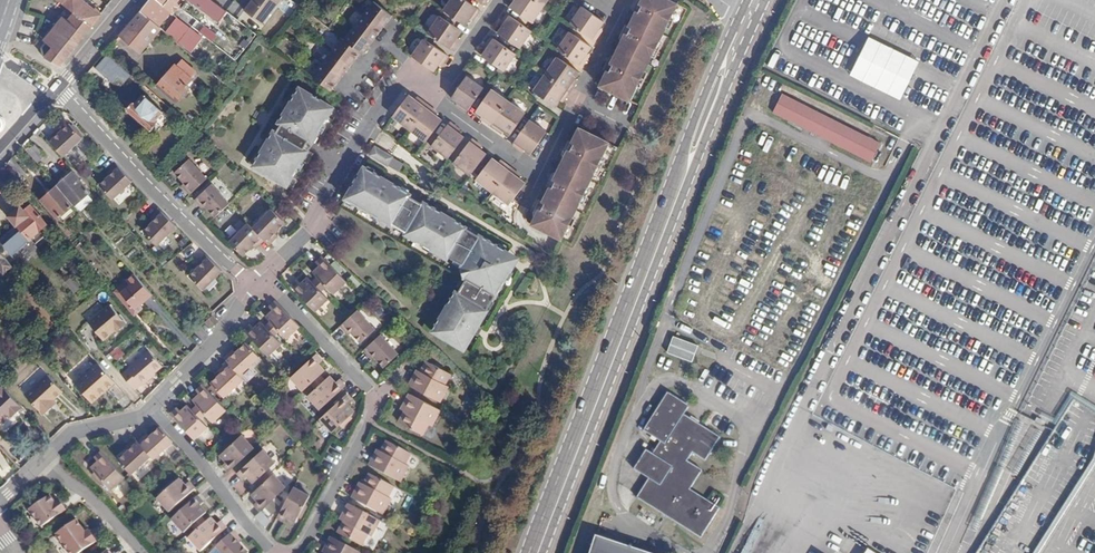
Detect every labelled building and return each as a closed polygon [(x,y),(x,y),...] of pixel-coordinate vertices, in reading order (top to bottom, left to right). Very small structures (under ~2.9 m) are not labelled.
[(79,16),(92,26),(100,15),(79,0),(59,0),(59,1),(79,16)] [(156,0),(149,0),(140,11),(158,27),(169,13),(156,0)] [(175,5),(169,0),(156,0),(169,13),(175,5)] [(244,10),(263,24),(281,0),(251,0),(244,10)] [(464,0),(453,0),(444,11),(464,26),(472,16),(475,19),(480,11),(464,0)] [(535,0),(517,0),(512,8),(534,23),(545,7),(535,0)] [(639,13),(632,27),(628,25),(626,29),(625,34),(628,35),(613,65),(610,63),(608,66),(606,69),(610,71),(602,86),(634,102),(680,5),(671,0),(645,0),(642,5),(639,4),(638,7),(635,11),(639,13)] [(374,1),(363,16),(380,28),(385,20),(388,23),(395,16),(374,1)] [(583,8),(572,26),(595,42),(600,36),(598,34),(605,24),(583,8)] [(158,27),(140,11),(119,36),(139,53),(160,29),(158,27)] [(534,33),(509,15),(504,22),(507,23),(501,34),(521,49),(534,33)] [(45,45),(38,53),(59,65),(92,26),(79,16),(72,24),(67,19),(45,45)] [(192,52),(203,36),(176,16),(165,32),(192,52)] [(363,16),(353,29),(370,41),(375,36),(377,38),(383,30),(380,28),(363,16)] [(440,17),(428,34),(452,52),(458,44),(455,41),(462,32),(440,17)] [(370,41),(353,29),(344,42),(360,54),(363,56),(368,50),(365,47),(370,41)] [(571,32),(558,50),(583,67),(588,60),(586,59),(592,48),(571,32)] [(921,62),(869,37),(850,75),(902,101),(921,62)] [(518,56),(493,38),(489,44),(491,46),(484,56),(506,71),(518,56)] [(341,40),(331,53),(348,66),(352,60),(355,62),(360,54),(344,42),(341,40)] [(447,58),(423,41),(411,58),(433,73),(440,63),(443,65),(447,58)] [(331,53),(322,65),(338,78),(341,80),(346,74),(343,72),(348,66),(331,53)] [(558,57),(546,75),(571,92),(576,86),(574,84),(580,73),(558,57)] [(338,78),(322,65),(312,77),(332,93),(337,85),(334,83),(338,78)] [(174,103),(179,98),(181,100),(188,91),(190,93),(196,87),(192,83),(195,80),(178,66),(176,69),(174,68),(156,88),(174,103)] [(571,92),(546,75),(535,92),(557,107),(564,97),(567,99),(571,92)] [(467,113),(485,88),(470,77),(454,99),(463,106),(461,108),(467,113)] [(494,124),(510,101),(493,89),(478,111),(488,118),(486,121),(490,124),(492,123),(494,124)] [(282,128),(277,136),(274,134),(253,168),(283,188),(290,180),(292,181),(303,165),(300,163),(316,138),(319,139),(330,123),(327,121),(333,112),(302,92),(279,126),(282,128)] [(143,95),(135,104),(133,102),(126,109),(149,132),(156,125),(154,123),(163,114),(143,95)] [(880,144),(780,95),(771,112),(871,161),(880,144)] [(394,117),(410,130),(427,108),(420,102),(418,105),(409,98),(394,117)] [(527,113),(510,101),(494,124),(493,126),(499,131),(502,128),(512,135),(527,113)] [(427,108),(410,130),(426,142),(441,123),(432,115),(434,113),(427,108)] [(548,134),(529,121),(512,145),(520,150),(522,147),(533,154),(548,134)] [(64,157),(83,139),(70,124),(57,136),(54,134),(48,140),(64,157)] [(449,124),(431,148),(447,161),(464,140),(455,133),(457,130),(449,124)] [(548,186),(546,190),(549,192),(542,206),(539,205),(537,207),(535,212),(539,213),(531,229),(562,244),(610,146),(579,131),(572,147),(568,145),(566,149),(564,153),(568,155),(553,184),(550,183),(548,186)] [(471,141),(453,164),(469,177),(486,156),(477,149),(479,147),(471,141)] [(35,144),(27,151),(38,162),(45,156),(35,144)] [(399,170),(404,160),(374,146),(369,156),(399,170)] [(14,156),(6,165),(18,180),(28,172),(14,156)] [(205,181),(187,161),(172,174),(183,185),(179,188),(188,197),(205,181)] [(477,182),(492,194),(510,171),(503,166),(501,169),(492,162),(477,182)] [(112,201),(132,182),(116,165),(111,170),(114,174),(100,186),(112,201)] [(70,170),(56,182),(72,201),(73,203),(88,189),(70,170)] [(517,177),(510,171),(492,194),(509,206),(524,186),(516,179),(517,177)] [(434,257),(471,281),(458,304),(454,301),(445,318),(449,320),(443,330),(438,327),(430,341),(459,358),(470,339),(474,341),(478,335),(474,333),(482,318),(485,319),(493,306),(497,307),(512,280),(510,278),(507,265),(508,262),(365,176),(345,209),(391,236),(392,233),(416,247),(413,250),(432,261),(434,257)] [(72,201),(56,182),(40,196),(56,214),(72,201)] [(214,220),(228,207),(209,187),(193,202),(201,211),(204,209),(214,220)] [(9,218),(16,226),(6,235),(10,240),(4,245),(15,257),(47,230),(29,209),(26,212),(22,208),(9,218)] [(158,246),(176,227),(160,211),(155,216),(157,219),(144,232),(158,246)] [(269,213),(251,230),(262,242),(268,248),(274,242),(271,239),(283,226),(269,213)] [(251,230),(245,225),(227,244),(241,257),(250,248),(254,251),(262,242),(251,230)] [(4,276),(15,267),(0,251),(0,272),(4,276)] [(189,277),(203,290),(222,272),(205,256),(200,261),(202,263),(189,277)] [(317,270),(310,277),(331,299),(343,287),(320,262),(314,267),(317,270)] [(64,282),(75,293),(83,285),(72,274),(64,282)] [(133,285),(123,294),(140,314),(144,311),(142,308),(155,295),(137,274),(129,281),(133,285)] [(324,304),(304,282),(298,288),(294,285),(288,291),(312,316),(324,304)] [(110,305),(89,323),(103,340),(117,329),(118,332),(126,325),(110,305)] [(270,314),(262,321),(283,343),(296,331),(273,306),(267,311),(270,314)] [(213,315),(204,323),(210,330),(220,322),(213,315)] [(370,337),(352,317),(335,332),(340,338),(343,335),(356,350),(370,337)] [(278,347),(257,325),(250,332),(247,329),(241,335),(265,360),(278,347)] [(692,363),(698,347),(673,337),(667,353),(692,363)] [(393,361),(375,341),(358,357),(362,363),(366,360),(378,374),(393,361)] [(116,361),(125,354),(118,345),(109,353),(116,361)] [(223,365),(237,379),(256,361),(243,347),(229,359),(226,356),(220,361),(223,365)] [(142,384),(143,386),(145,384),(152,378),(151,376),(163,366),(150,352),(132,368),(120,378),(133,392),(142,384)] [(299,395),(322,376),(315,368),(318,366),(313,359),(287,382),(299,395)] [(221,401),(240,383),(237,379),(223,365),(218,371),(221,375),(208,386),(221,401)] [(443,391),(440,389),(445,379),(421,366),(415,376),(413,375),(404,390),(434,407),(443,391)] [(77,387),(93,405),(116,385),(100,367),(77,387)] [(62,389),(47,374),(25,393),(43,413),(52,405),(49,402),(62,389)] [(326,380),(304,400),(317,414),(342,392),(336,385),(332,388),(326,380)] [(10,413),(12,414),(21,406),(1,384),(0,385),(0,422),(10,413)] [(197,397),(190,403),(209,425),(223,413),(200,388),(193,393),(197,397)] [(634,469),(649,479),(637,497),(698,538),(717,509),(688,490),(700,472),(687,463),(692,455),(703,463),(720,438),(699,425),(701,423),(692,417),(690,420),(684,416),(690,408),(669,394),(644,433),(660,443),(653,454),(647,450),(634,469)] [(418,441),(424,429),(428,430),(435,416),(404,399),(396,413),(400,415),(393,427),(418,441)] [(317,423),(329,437),(351,416),(345,410),(348,407),(342,400),(317,423)] [(204,429),(184,408),(179,414),(174,410),(168,416),(191,441),(204,429)] [(148,459),(151,461),(170,444),(157,429),(148,437),(145,434),(134,443),(148,459)] [(251,450),(239,437),(217,458),(223,465),(220,468),(225,475),(251,450)] [(116,461),(129,476),(148,459),(134,443),(132,441),(126,447),(128,450),(116,461)] [(383,446),(377,458),(373,455),(365,470),(396,486),(404,472),(400,470),(406,458),(383,446)] [(243,480),(250,487),(273,466),(260,453),(235,476),(240,483),(243,480)] [(95,464),(88,470),(109,492),(122,480),(98,454),(92,460),(95,464)] [(236,474),(250,458),(247,455),(233,470),(236,474)] [(283,490),(271,477),(249,497),(255,505),(251,509),(256,515),(283,490)] [(365,478),(360,489),(356,487),(348,502),(379,518),(387,503),(384,501),(390,490),(365,478)] [(178,481),(155,501),(167,514),(193,491),(187,485),(183,488),(178,481)] [(113,489),(119,497),(128,490),(122,482),(113,489)] [(292,525),(307,499),(290,490),(273,520),(281,525),(283,521),(292,525)] [(29,511),(41,528),(66,511),(62,505),(54,503),(50,497),(29,511)] [(170,522),(182,535),(204,515),(198,509),(202,505),(196,498),(170,522)] [(341,525),(334,536),(358,549),(364,538),(368,540),(376,525),(344,507),(336,522),(341,525)] [(209,519),(186,540),(198,552),(224,529),(219,524),(216,526),(209,519)] [(57,537),(55,539),(58,543),(60,541),(68,552),(81,552),(96,542),(89,532),(85,534),(76,521),(56,535),(57,537)] [(214,549),(218,552),(243,552),(234,542),(236,539),(231,534),(214,549)] [(592,536),(587,552),(643,552),(592,536)] [(327,541),(321,552),(352,552),(327,541)]
